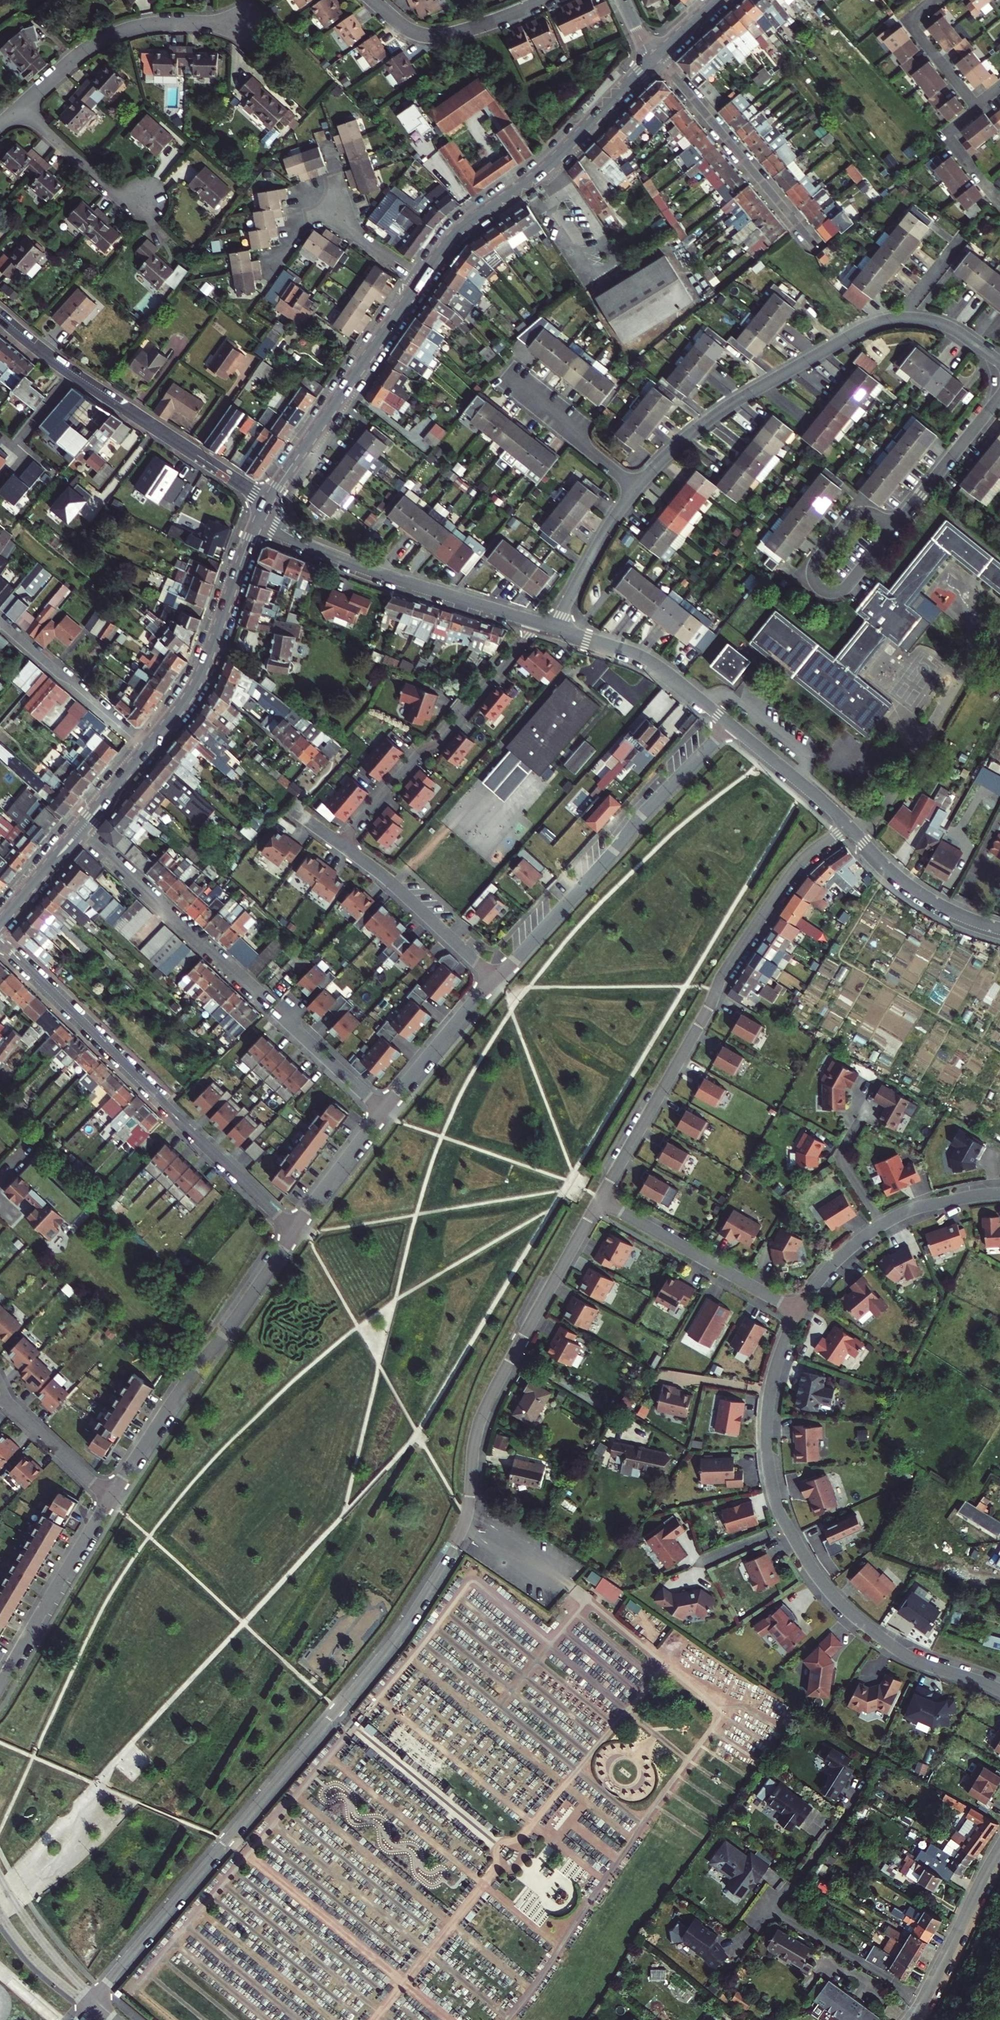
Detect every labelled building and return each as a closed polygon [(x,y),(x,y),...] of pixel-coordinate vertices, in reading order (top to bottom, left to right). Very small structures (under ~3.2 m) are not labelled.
[(42,9),(50,2),(49,0),(35,0),(42,9)] [(311,7),(326,28),(344,15),(338,7),(340,6),(336,0),(321,0),(311,7)] [(410,5),(414,4),(416,8),(420,17),(441,9),(438,0),(408,0),(410,5)] [(571,2),(583,27),(602,18),(601,17),(612,12),(606,0),(596,5),(593,0),(588,0),(584,2),(580,4),(578,0),(575,0),(571,2)] [(647,8),(660,2),(659,0),(643,0),(647,8)] [(685,4),(681,0),(673,0),(678,11),(685,4)] [(764,32),(769,29),(760,18),(764,14),(752,0),(745,0),(741,3),(764,32)] [(785,20),(769,0),(752,0),(764,14),(773,25),(776,28),(785,20)] [(785,0),(769,0),(785,20),(789,24),(794,21),(781,4),(785,1),(785,0)] [(816,12),(823,6),(817,0),(806,0),(816,12)] [(975,17),(981,12),(979,10),(991,1),(990,0),(971,0),(971,1),(966,5),(975,17)] [(567,10),(564,11),(556,15),(565,34),(583,27),(571,2),(565,4),(567,10)] [(741,3),(733,10),(760,43),(767,52),(772,48),(761,35),(764,32),(741,3)] [(946,14),(941,8),(930,17),(934,23),(928,28),(938,40),(953,28),(944,16),(946,14)] [(751,50),(760,43),(733,10),(725,18),(751,50)] [(354,13),(334,27),(341,36),(343,34),(350,46),(366,34),(361,26),(357,21),(359,20),(354,13)] [(773,25),(764,14),(760,18),(769,29),(773,25)] [(526,22),(538,47),(557,38),(548,18),(539,22),(535,24),(533,19),(526,22)] [(725,18),(719,24),(745,55),(751,50),(725,18)] [(523,24),(516,27),(518,32),(515,33),(506,38),(515,57),(534,49),(523,24)] [(712,30),(735,57),(739,62),(746,56),(745,55),(719,24),(712,30)] [(782,27),(777,31),(783,38),(787,34),(782,27)] [(893,52),(910,38),(901,27),(893,33),(888,28),(877,36),(882,42),(884,41),(893,52)] [(36,41),(25,28),(11,40),(10,39),(4,44),(5,45),(1,49),(6,55),(8,53),(25,72),(42,56),(32,45),(36,41)] [(962,39),(953,28),(938,40),(947,52),(954,47),(958,52),(970,43),(965,37),(962,39)] [(712,30),(703,38),(725,63),(728,59),(730,61),(735,57),(712,30)] [(388,54),(384,48),(380,42),(382,41),(376,33),(356,47),(361,54),(356,58),(365,69),(372,64),(373,65),(388,54)] [(769,38),(777,48),(782,44),(774,34),(769,38)] [(725,63),(703,38),(695,46),(716,70),(725,63)] [(900,65),(905,71),(916,62),(911,56),(919,50),(910,38),(893,52),(902,63),(900,65)] [(956,63),(966,75),(981,63),(972,51),(974,49),(970,43),(958,52),(963,58),(956,63)] [(179,65),(186,65),(187,47),(170,46),(170,53),(155,52),(154,74),(178,75),(179,65)] [(700,71),(707,79),(716,70),(695,46),(687,52),(702,70),(700,71)] [(196,47),(187,47),(186,65),(195,65),(194,76),(218,77),(219,54),(196,54),(196,47)] [(351,51),(356,58),(361,54),(356,47),(351,51)] [(415,71),(410,64),(407,59),(408,58),(403,50),(384,63),(390,72),(392,71),(400,82),(415,71)] [(728,104),(707,79),(700,71),(702,70),(687,52),(677,62),(718,111),(728,104)] [(912,75),(921,86),(938,72),(928,61),(920,67),(916,62),(905,71),(910,77),(912,75)] [(986,87),(998,79),(993,72),(990,74),(981,63),(966,75),(975,87),(982,82),(986,87)] [(81,88),(98,103),(106,94),(110,97),(125,80),(109,65),(93,82),(90,78),(81,88)] [(758,72),(760,75),(765,81),(771,76),(764,67),(758,72)] [(932,105),(943,96),(939,90),(947,84),(938,72),(921,86),(930,97),(927,99),(932,105)] [(754,80),(755,81),(759,86),(765,81),(760,75),(754,80)] [(265,87),(253,76),(240,92),(250,101),(244,108),(252,114),(255,111),(266,121),(264,123),(272,130),(263,140),(263,144),(265,146),(269,146),(281,133),(274,127),(280,120),(287,126),(297,116),(290,109),(289,111),(264,88),(265,87)] [(444,133),(446,132),(462,121),(483,106),(495,98),(480,76),(430,111),(432,114),(444,133)] [(751,77),(743,84),(746,87),(755,81),(754,80),(751,77)] [(658,80),(640,98),(655,115),(664,124),(671,119),(686,107),(665,81),(658,80)] [(98,103),(81,88),(69,101),(73,104),(60,118),(77,133),(96,113),(92,110),(98,103)] [(728,124),(750,106),(740,93),(737,95),(728,104),(718,111),(728,124)] [(939,109),(948,120),(964,107),(955,96),(948,102),(943,96),(932,105),(937,110),(939,109)] [(534,153),(495,98),(483,106),(490,116),(494,114),(503,129),(499,132),(498,133),(512,153),(494,166),(493,164),(476,176),(452,141),(440,149),(473,196),(534,153)] [(628,110),(648,129),(652,124),(649,121),(655,115),(640,98),(628,110)] [(434,129),(416,103),(398,115),(411,134),(415,131),(420,138),(434,129)] [(728,124),(735,132),(760,112),(753,104),(750,106),(728,124)] [(760,112),(735,132),(742,140),(766,120),(763,116),(770,110),(767,106),(760,112)] [(686,107),(671,119),(677,126),(669,132),(672,135),(668,139),(669,141),(674,138),(696,119),(686,107)] [(615,123),(628,136),(642,150),(645,146),(636,137),(638,135),(640,137),(645,131),(652,137),(654,134),(648,129),(628,110),(615,123)] [(779,114),(776,111),(768,118),(770,121),(779,114)] [(987,138),(999,127),(999,120),(994,114),(989,118),(984,112),(973,122),(987,138)] [(489,117),(499,132),(503,129),(494,114),(490,116),(489,117)] [(173,139),(147,115),(132,132),(159,156),(173,139)] [(664,124),(655,115),(649,121),(652,124),(648,129),(654,134),(664,124)] [(742,140),(749,148),(773,129),(770,125),(772,123),(770,121),(768,118),(766,120),(742,140)] [(707,132),(696,119),(674,138),(685,151),(707,132)] [(341,134),(334,137),(337,146),(363,137),(357,120),(338,126),(341,134)] [(467,127),(462,121),(446,132),(450,138),(467,127)] [(784,124),(782,122),(773,129),(776,132),(784,124)] [(973,122),(961,131),(968,139),(962,144),(971,155),(977,150),(975,148),(987,138),(973,122)] [(625,164),(621,166),(628,176),(635,171),(630,162),(636,157),(624,141),(628,136),(615,123),(606,133),(617,145),(613,148),(625,164)] [(527,130),(534,139),(541,134),(535,125),(527,130)] [(785,143),(800,131),(798,128),(794,131),(793,129),(782,139),(785,143)] [(755,156),(779,135),(776,132),(773,129),(749,148),(755,156)] [(685,151),(680,155),(688,165),(683,170),(685,173),(718,146),(707,132),(685,151)] [(652,137),(650,139),(655,142),(659,138),(654,134),(652,137)] [(827,134),(821,139),(827,146),(833,141),(827,134)] [(782,139),(779,135),(755,156),(761,163),(784,144),(785,143),(782,139)] [(350,161),(369,154),(363,137),(337,146),(340,155),(347,153),(350,161)] [(628,176),(621,166),(609,154),(597,142),(586,153),(600,166),(618,185),(628,176)] [(28,153),(17,143),(2,160),(20,177),(27,169),(32,174),(45,160),(32,149),(28,153)] [(773,177),(793,161),(797,158),(790,150),(789,151),(784,144),(761,163),(773,177)] [(706,176),(729,158),(718,146),(685,173),(687,176),(699,167),(706,176)] [(319,147),(302,153),(310,179),(320,175),(317,168),(326,166),(319,147)] [(299,174),(301,182),(310,179),(302,153),(284,159),(290,177),(299,174)] [(375,172),(369,154),(350,161),(353,169),(346,171),(349,180),(375,172)] [(936,154),(925,163),(932,171),(934,169),(943,180),(960,167),(951,155),(943,162),(936,154)] [(717,189),(739,171),(729,158),(706,176),(706,177),(717,189)] [(52,166),(45,160),(32,174),(38,179),(32,187),(50,203),(65,186),(48,171),(52,166)] [(597,213),(609,206),(579,161),(569,172),(597,213)] [(773,177),(786,192),(805,176),(793,161),(773,177)] [(852,163),(845,169),(857,183),(864,178),(852,163)] [(410,166),(404,173),(411,178),(417,170),(410,166)] [(216,208),(231,191),(204,167),(190,184),(216,208)] [(969,178),(960,167),(943,180),(952,191),(950,193),(955,199),(957,197),(965,190),(961,185),(969,178)] [(750,185),(739,171),(717,189),(728,203),(750,185)] [(375,172),(349,180),(352,189),(359,187),(362,195),(381,189),(375,172)] [(798,207),(822,188),(824,186),(821,183),(815,188),(805,176),(786,192),(798,207)] [(660,193),(650,179),(644,183),(653,197),(658,194),(660,193)] [(973,184),(965,190),(957,197),(967,208),(964,210),(973,220),(981,210),(975,202),(983,195),(973,184)] [(750,185),(728,203),(719,210),(723,214),(729,210),(730,211),(755,190),(750,185)] [(461,205),(443,186),(431,201),(448,215),(461,205)] [(908,201),(912,196),(901,186),(897,190),(908,201)] [(280,199),(288,198),(286,188),(260,192),(262,210),(282,207),(280,199)] [(834,202),(822,188),(798,207),(810,222),(832,204),(834,202)] [(872,188),(866,193),(876,204),(882,199),(872,188)] [(762,199),(755,190),(730,211),(734,215),(725,222),(729,226),(735,222),(762,199)] [(413,260),(435,229),(421,215),(409,206),(391,192),(370,220),(393,237),(389,242),(413,260)] [(653,197),(662,211),(667,208),(658,194),(653,197)] [(925,202),(918,197),(914,202),(920,207),(925,202)] [(850,205),(843,210),(846,213),(861,201),(858,198),(850,205)] [(735,222),(741,230),(768,207),(762,199),(735,222)] [(86,235),(105,214),(98,208),(95,212),(83,201),(68,218),(86,235)] [(409,206),(421,215),(435,229),(448,215),(431,201),(424,211),(412,202),(409,206)] [(840,206),(843,210),(850,205),(846,201),(840,206)] [(810,222),(816,229),(830,218),(831,219),(839,213),(832,204),(810,222)] [(546,248),(552,244),(527,205),(513,215),(528,238),(538,231),(542,237),(540,239),(546,248)] [(900,224),(920,239),(930,227),(928,226),(932,220),(913,205),(909,210),(910,211),(900,224)] [(276,218),(283,217),(282,207),(262,210),(255,212),(258,230),(277,227),(276,218)] [(662,211),(671,225),(677,220),(668,207),(667,208),(662,211)] [(768,207),(741,230),(739,231),(733,236),(733,237),(739,244),(744,240),(775,215),(768,207)] [(830,218),(816,229),(826,241),(839,230),(841,233),(842,234),(850,227),(839,213),(831,219),(830,218)] [(105,214),(86,235),(106,253),(121,235),(108,224),(112,220),(105,214)] [(498,225),(515,252),(520,257),(523,255),(517,246),(528,238),(513,215),(498,225)] [(747,250),(781,222),(775,215),(744,240),(746,242),(746,243),(748,245),(745,248),(747,250)] [(987,215),(981,222),(986,226),(992,219),(987,215)] [(788,230),(781,222),(747,250),(749,253),(752,250),(753,251),(756,249),(757,250),(762,246),(765,249),(788,230)] [(676,232),(681,240),(686,237),(677,223),(672,227),(676,232)] [(920,239),(900,224),(891,236),(912,253),(918,246),(916,244),(920,239)] [(498,225),(484,234),(495,250),(504,259),(515,252),(498,225)] [(253,249),(258,249),(272,246),(271,237),(278,237),(277,227),(258,230),(250,231),(253,249)] [(319,256),(335,234),(327,229),(322,235),(316,230),(300,251),(315,262),(319,256)] [(906,260),(912,253),(891,236),(890,236),(886,233),(877,244),(881,247),(901,263),(904,259),(906,260)] [(343,240),(335,234),(319,256),(335,267),(339,261),(346,251),(339,246),(343,240)] [(469,244),(493,269),(504,259),(495,250),(484,234),(469,244)] [(0,259),(0,269),(10,279),(20,268),(26,274),(45,253),(27,238),(10,258),(5,253),(0,259)] [(159,249),(148,239),(137,252),(147,261),(139,270),(160,289),(176,271),(155,254),(159,249)] [(966,280),(982,260),(970,251),(973,247),(967,243),(950,265),(956,269),(954,271),(966,280)] [(468,244),(461,255),(487,279),(495,271),(493,269),(469,244),(468,244)] [(901,263),(881,247),(872,259),(894,276),(899,269),(897,267),(901,263)] [(231,253),(234,273),(261,269),(259,260),(252,261),(250,250),(231,253)] [(862,271),(872,259),(867,254),(857,267),(862,271)] [(461,255),(453,266),(474,283),(479,288),(487,279),(461,255)] [(666,256),(597,298),(625,343),(693,300),(666,256)] [(887,284),(894,276),(872,259),(862,271),(882,287),(886,282),(887,284)] [(968,286),(976,292),(993,270),(982,260),(966,280),(970,284),(968,286)] [(704,261),(699,265),(704,273),(710,268),(704,261)] [(376,265),(366,280),(388,295),(393,287),(387,283),(392,276),(376,265)] [(882,287),(862,271),(857,267),(855,265),(842,281),(842,284),(848,289),(849,288),(850,286),(853,289),(851,290),(866,302),(871,297),(872,298),(882,287)] [(474,283),(453,266),(443,280),(458,291),(471,301),(474,305),(485,295),(479,288),(474,283)] [(704,273),(703,273),(710,281),(716,276),(710,268),(704,273)] [(255,280),(263,279),(261,269),(234,273),(237,294),(256,292),(255,280)] [(272,286),(264,297),(295,318),(298,313),(305,318),(310,310),(309,309),(313,302),(309,299),(311,295),(298,286),(293,282),(296,277),(286,271),(284,269),(272,286)] [(999,286),(999,275),(993,270),(976,292),(984,298),(985,296),(989,299),(999,286)] [(716,276),(710,281),(714,286),(719,281),(716,276)] [(388,295),(366,280),(355,295),(371,307),(376,300),(382,304),(388,295)] [(443,280),(434,293),(448,304),(453,307),(455,310),(460,315),(471,301),(458,291),(443,280)] [(765,304),(785,320),(795,308),(793,307),(798,301),(774,283),(769,288),(775,293),(765,304)] [(576,306),(587,299),(578,285),(571,292),(576,297),(572,300),(576,306)] [(999,310),(999,286),(989,299),(994,303),(993,304),(999,310)] [(71,333),(97,305),(80,289),(54,318),(71,333)] [(434,293),(428,302),(449,318),(455,310),(453,307),(448,304),(434,293)] [(367,313),(371,307),(355,295),(345,310),(367,326),(372,318),(367,313)] [(553,299),(542,308),(546,313),(556,304),(553,299)] [(428,302),(417,317),(432,328),(439,319),(443,322),(451,327),(452,324),(449,322),(450,321),(448,320),(449,318),(428,302)] [(781,325),(785,320),(765,304),(755,317),(777,334),(783,327),(781,325)] [(367,326),(345,310),(334,326),(350,337),(355,329),(361,334),(367,326)] [(741,325),(746,328),(766,344),(769,340),(771,341),(777,334),(755,317),(750,313),(741,325)] [(543,315),(538,319),(529,327),(521,334),(518,337),(530,346),(528,349),(540,358),(556,337),(561,331),(551,323),(549,321),(547,320),(543,315)] [(411,326),(438,346),(445,336),(437,331),(432,328),(417,317),(411,326)] [(432,328),(437,331),(443,322),(439,319),(432,328)] [(279,321),(257,353),(265,358),(265,359),(288,327),(279,321)] [(524,322),(516,329),(521,334),(529,327),(524,322)] [(705,333),(695,344),(715,360),(725,348),(723,346),(727,341),(705,323),(700,329),(705,333)] [(411,326),(405,335),(432,354),(438,346),(411,326)] [(727,341),(751,360),(755,354),(757,355),(766,344),(746,328),(737,340),(732,335),(727,341)] [(9,341),(0,333),(0,334),(0,352),(9,341)] [(398,344),(428,365),(435,356),(432,354),(405,335),(398,344)] [(556,337),(540,358),(544,361),(543,363),(550,369),(568,347),(556,337)] [(229,339),(227,341),(238,349),(239,347),(229,339)] [(23,351),(9,341),(0,352),(0,369),(5,373),(23,351)] [(209,367),(218,374),(226,379),(231,372),(235,366),(237,368),(245,355),(238,349),(227,341),(226,341),(208,367),(209,367)] [(568,347),(550,369),(558,375),(559,373),(563,376),(584,350),(573,341),(568,347)] [(392,353),(393,354),(409,366),(422,375),(429,365),(428,365),(398,344),(392,353)] [(695,344),(686,357),(707,374),(713,367),(712,365),(715,360),(695,344)] [(488,345),(480,352),(488,362),(497,354),(488,345)] [(907,382),(909,379),(927,356),(916,347),(914,349),(909,345),(893,364),(899,369),(895,373),(907,382)] [(150,354),(143,349),(130,367),(150,381),(168,358),(154,348),(150,354)] [(574,388),(591,365),(590,364),(595,359),(584,350),(563,376),(568,380),(566,382),(574,388)] [(27,376),(38,363),(23,351),(5,373),(0,379),(0,386),(3,389),(11,380),(18,387),(27,376)] [(243,372),(254,355),(249,352),(238,369),(243,372)] [(864,352),(855,362),(860,366),(871,375),(879,365),(864,352)] [(377,380),(391,391),(409,366),(393,354),(386,363),(388,364),(377,380)] [(921,389),(924,385),(941,364),(933,358),(932,360),(927,356),(909,379),(921,389)] [(676,369),(696,384),(700,380),(701,381),(707,374),(686,357),(676,369)] [(582,391),(587,395),(603,374),(608,369),(596,360),(591,365),(574,388),(581,393),(582,391)] [(264,381),(273,368),(263,361),(254,374),(259,378),(264,381)] [(941,364),(924,385),(935,395),(951,375),(946,372),(948,370),(941,364)] [(854,369),(848,376),(869,394),(879,382),(871,375),(860,366),(856,371),(854,369)] [(218,374),(209,367),(207,370),(216,377),(218,374)] [(658,381),(676,396),(681,400),(685,395),(687,396),(696,384),(676,369),(667,379),(663,375),(658,381)] [(249,392),(259,378),(254,374),(244,388),(249,392)] [(307,374),(300,384),(302,386),(292,401),(308,412),(326,387),(307,374)] [(615,395),(618,392),(613,388),(616,385),(603,374),(587,395),(599,405),(601,403),(606,407),(615,395)] [(951,375),(935,395),(948,405),(950,402),(956,406),(968,391),(963,387),(964,385),(951,375)] [(18,387),(14,392),(34,409),(45,397),(36,390),(31,385),(34,382),(27,376),(18,387)] [(840,390),(864,409),(865,410),(875,398),(869,394),(848,376),(842,384),(844,385),(840,390)] [(370,390),(387,402),(394,393),(393,392),(391,391),(377,380),(370,390)] [(658,381),(644,399),(663,415),(674,402),(672,400),(676,396),(658,381)] [(174,383),(155,411),(168,420),(176,408),(194,420),(205,403),(174,383)] [(302,386),(300,384),(290,399),(292,401),(302,386)] [(64,458),(71,464),(72,462),(76,458),(112,415),(73,388),(46,419),(39,428),(68,452),(64,458)] [(388,403),(387,402),(370,390),(365,398),(383,410),(391,415),(396,408),(388,403)] [(835,392),(829,400),(855,420),(855,421),(864,409),(840,390),(837,394),(835,392)] [(491,405),(492,403),(479,392),(477,394),(491,405)] [(462,413),(483,430),(500,409),(492,403),(491,405),(477,394),(462,413)] [(308,412),(292,401),(290,399),(284,395),(273,409),(298,426),(308,412)] [(630,407),(656,428),(662,420),(660,419),(663,415),(644,399),(639,395),(630,407)] [(242,400),(237,397),(233,403),(238,406),(242,400)] [(459,406),(463,410),(468,404),(464,400),(459,406)] [(821,413),(840,429),(845,432),(855,420),(829,400),(824,407),(825,409),(821,413)] [(224,443),(246,412),(238,406),(233,403),(204,444),(223,456),(230,447),(224,443)] [(298,426),(273,409),(269,406),(259,421),(267,427),(288,441),(298,426)] [(606,407),(602,411),(607,415),(611,410),(606,407)] [(650,435),(656,428),(630,407),(620,418),(645,438),(648,434),(650,435)] [(483,430),(494,439),(510,420),(505,416),(507,414),(500,409),(483,430)] [(246,421),(241,428),(249,433),(257,420),(245,413),(242,418),(246,421)] [(816,416),(810,423),(831,440),(840,429),(821,413),(818,418),(816,416)] [(769,418),(763,425),(784,442),(794,430),(774,414),(770,419),(769,418)] [(122,423),(123,422),(112,415),(76,458),(81,462),(88,453),(91,456),(80,469),(100,486),(113,470),(96,455),(110,439),(118,445),(130,429),(122,423)] [(405,417),(401,423),(408,427),(412,422),(405,417)] [(612,439),(615,442),(629,453),(634,448),(636,450),(645,438),(620,418),(611,430),(616,434),(612,439)] [(918,418),(907,431),(929,448),(935,441),(933,439),(937,434),(918,418)] [(494,439),(506,449),(524,427),(516,421),(514,423),(510,420),(494,439)] [(831,440),(810,423),(804,430),(806,432),(802,437),(822,453),(831,440)] [(358,442),(378,458),(388,445),(390,447),(394,441),(374,425),(370,430),(368,429),(358,442)] [(755,438),(774,454),(784,442),(763,425),(757,432),(759,433),(755,438)] [(267,427),(260,437),(281,451),(288,441),(267,427)] [(518,458),(534,439),(529,435),(531,433),(524,427),(506,449),(507,450),(502,456),(512,464),(517,457),(518,458)] [(882,430),(878,427),(872,434),(876,437),(882,430)] [(899,442),(907,432),(902,428),(894,438),(899,442)] [(441,440),(429,430),(422,439),(434,448),(441,440)] [(929,448),(907,431),(907,432),(899,442),(898,443),(918,458),(921,454),(923,456),(929,448)] [(989,449),(999,459),(999,439),(997,436),(991,444),(992,445),(989,449)] [(281,451),(260,437),(248,454),(245,453),(237,465),(257,479),(262,478),(281,451)] [(645,438),(636,450),(639,452),(648,440),(645,438)] [(750,441),(744,448),(770,470),(780,458),(774,454),(755,438),(751,443),(750,441)] [(885,449),(890,453),(898,443),(893,438),(885,449)] [(530,467),(547,446),(540,440),(538,442),(534,439),(518,458),(513,465),(525,474),(530,467)] [(353,445),(347,452),(368,469),(378,458),(358,442),(354,446),(353,445)] [(914,463),(918,458),(898,443),(890,453),(888,454),(910,472),(916,464),(914,463)] [(547,446),(530,467),(531,469),(526,475),(537,484),(545,474),(558,457),(552,454),(554,451),(547,446)] [(740,457),(736,462),(756,478),(761,481),(770,470),(744,448),(738,455),(740,457)] [(978,460),(999,477),(999,476),(999,459),(989,449),(985,454),(984,452),(978,460)] [(910,472),(888,454),(884,451),(874,462),(879,466),(899,482),(902,478),(904,479),(910,472)] [(339,465),(359,481),(363,484),(372,473),(368,469),(347,452),(341,460),(342,461),(339,465)] [(34,461),(30,458),(17,474),(12,471),(0,487),(0,493),(17,506),(46,470),(34,461)] [(172,470),(156,459),(142,480),(163,494),(161,496),(172,503),(185,482),(171,473),(172,470)] [(996,494),(999,489),(999,478),(999,477),(978,460),(972,467),(973,468),(970,473),(996,494)] [(458,462),(453,469),(461,475),(466,468),(458,462)] [(731,465),(725,472),(746,490),(756,478),(736,462),(732,466),(731,465)] [(349,493),(359,481),(339,465),(335,470),(334,468),(328,476),(349,493)] [(780,474),(785,478),(792,470),(786,466),(780,474)] [(895,486),(899,482),(879,466),(870,477),(891,495),(897,487),(895,486)] [(448,467),(442,474),(445,477),(447,476),(453,481),(458,476),(448,467)] [(826,467),(812,484),(832,500),(842,487),(840,486),(844,481),(837,475),(826,467)] [(686,481),(707,498),(717,485),(697,469),(693,475),(692,473),(686,481)] [(721,481),(717,485),(737,501),(746,490),(725,472),(719,479),(721,481)] [(987,506),(996,494),(970,473),(960,485),(962,486),(951,500),(970,514),(976,506),(973,503),(978,498),(987,506)] [(320,489),(339,505),(349,493),(328,476),(322,483),(324,484),(320,489)] [(569,493),(589,508),(599,496),(597,494),(601,489),(586,477),(582,482),(579,480),(569,493)] [(891,495),(870,477),(860,489),(880,505),(883,501),(885,502),(891,495)] [(682,489),(678,494),(698,509),(707,498),(686,481),(680,488),(682,489)] [(89,500),(70,484),(51,509),(70,523),(89,500)] [(832,500),(812,484),(803,496),(824,513),(830,506),(828,504),(832,500)] [(476,497),(480,492),(475,488),(471,485),(466,490),(476,497)] [(387,504),(384,509),(389,513),(388,514),(390,516),(394,519),(400,524),(416,504),(420,499),(403,486),(387,504)] [(560,504),(581,521),(587,514),(585,513),(589,508),(569,493),(562,487),(553,499),(560,504)] [(339,505),(320,489),(310,500),(312,502),(308,507),(323,519),(327,513),(330,516),(339,505)] [(384,497),(389,500),(394,495),(389,491),(384,497)] [(667,504),(689,521),(698,509),(678,494),(675,498),(673,497),(667,504)] [(803,496),(793,508),(813,524),(817,519),(818,520),(824,513),(803,496)] [(387,504),(384,501),(378,507),(383,511),(384,509),(387,504)] [(106,504),(96,516),(101,518),(110,506),(106,504)] [(411,536),(428,514),(416,504),(400,524),(405,528),(403,530),(411,536)] [(560,504),(550,516),(570,532),(573,527),(575,529),(581,521),(560,504)] [(659,517),(685,538),(695,526),(689,521),(667,504),(661,512),(663,513),(659,517)] [(784,520),(805,537),(811,529),(809,528),(813,524),(793,508),(790,505),(780,517),(784,520)] [(510,507),(505,512),(511,517),(513,514),(515,511),(510,507)] [(433,508),(428,514),(411,536),(418,542),(420,540),(424,543),(445,517),(433,508)] [(542,538),(554,548),(559,543),(560,544),(570,532),(550,516),(540,528),(543,530),(539,535),(542,538)] [(445,517),(424,543),(428,547),(427,548),(434,555),(455,528),(457,527),(445,517)] [(654,520),(648,527),(670,545),(676,549),(685,538),(659,517),(656,521),(654,520)] [(858,676),(888,638),(908,653),(931,624),(923,617),(909,605),(920,592),(951,554),(999,593),(999,562),(946,519),(889,590),(878,582),(855,611),(866,620),(835,657),(775,609),(749,642),(867,737),(893,704),(858,676)] [(784,520),(774,531),(794,547),(798,543),(799,544),(805,537),(784,520)] [(199,550),(213,557),(218,546),(222,548),(229,528),(210,521),(203,541),(199,550)] [(192,536),(172,526),(167,534),(188,544),(192,536)] [(670,545),(648,527),(642,535),(644,536),(640,541),(660,557),(663,559),(666,561),(676,549),(670,545)] [(467,537),(455,528),(434,555),(441,560),(443,558),(447,562),(467,537)] [(5,529),(0,537),(0,554),(10,540),(12,535),(5,529)] [(785,559),(794,547),(774,531),(760,549),(767,555),(769,556),(778,563),(779,564),(783,558),(785,559)] [(461,571),(466,575),(484,552),(486,549),(469,535),(467,537),(447,562),(460,572),(461,571)] [(192,536),(188,544),(199,550),(203,541),(192,536)] [(486,549),(484,552),(489,557),(487,558),(499,568),(515,548),(503,539),(501,542),(495,538),(486,549)] [(2,566),(0,565),(14,543),(10,540),(0,554),(0,570),(2,566)] [(284,576),(292,556),(268,547),(264,549),(258,566),(261,567),(262,562),(273,567),(271,571),(284,576)] [(510,579),(527,558),(515,548),(499,568),(504,572),(502,573),(510,579)] [(715,559),(720,553),(716,549),(710,556),(715,559)] [(288,589),(290,583),(292,578),(298,580),(305,562),(292,556),(284,576),(281,584),(279,592),(276,600),(275,604),(280,606),(286,588),(288,589)] [(773,570),(778,563),(769,556),(764,563),(773,570)] [(660,557),(655,562),(659,565),(663,559),(660,557)] [(519,583),(523,587),(539,567),(527,558),(510,579),(517,585),(519,583)] [(616,586),(628,596),(644,576),(632,566),(635,562),(630,558),(611,580),(617,585),(616,586)] [(175,566),(180,569),(214,583),(220,564),(209,559),(205,566),(190,559),(188,564),(178,560),(175,566)] [(261,567),(271,571),(273,567),(262,562),(261,567)] [(303,589),(310,591),(319,567),(305,562),(298,580),(297,586),(293,599),(299,601),(303,589)] [(38,564),(22,584),(34,594),(51,574),(38,564)] [(269,580),(281,584),(284,576),(271,571),(261,567),(258,566),(253,583),(266,587),(269,580)] [(539,567),(523,587),(535,597),(537,595),(542,599),(554,584),(556,581),(551,578),(539,567)] [(214,583),(180,569),(175,581),(210,595),(214,583)] [(14,593),(17,589),(0,575),(0,609),(1,609),(14,593)] [(655,585),(644,576),(628,596),(632,599),(630,601),(638,607),(655,585)] [(165,585),(163,589),(206,608),(210,595),(175,581),(169,578),(166,585),(165,585)] [(273,590),(266,587),(253,583),(248,596),(265,601),(269,602),(273,590)] [(27,631),(35,638),(51,620),(58,612),(53,608),(66,592),(68,594),(71,591),(64,585),(44,608),(45,608),(36,620),(27,631)] [(651,614),(667,595),(655,585),(638,607),(645,613),(647,611),(651,614)] [(159,600),(160,601),(183,611),(184,608),(203,616),(206,608),(163,589),(159,600)] [(345,594),(332,589),(328,600),(319,604),(326,619),(336,614),(356,622),(360,611),(366,614),(371,601),(354,594),(353,595),(351,599),(344,596),(345,594)] [(667,595),(675,601),(679,597),(671,591),(667,595)] [(920,592),(909,605),(923,617),(931,624),(943,610),(920,592)] [(14,593),(1,609),(17,623),(26,611),(30,607),(14,593)] [(403,613),(409,599),(394,595),(384,608),(384,613),(398,618),(400,612),(403,613)] [(661,626),(678,604),(675,601),(667,595),(651,614),(656,618),(654,620),(661,626)] [(244,608),(262,614),(276,618),(278,612),(264,607),(265,601),(248,596),(244,608)] [(671,630),(675,633),(696,608),(683,598),(678,604),(661,626),(669,632),(671,630)] [(409,599),(403,613),(401,621),(397,627),(405,630),(404,631),(415,635),(424,618),(427,605),(409,599)] [(172,620),(198,631),(202,619),(183,611),(160,601),(158,607),(164,609),(160,620),(169,627),(172,620)] [(424,618),(415,635),(427,641),(436,623),(441,609),(427,605),(424,618)] [(709,628),(714,621),(697,607),(696,608),(675,633),(688,644),(689,642),(700,651),(714,633),(709,628)] [(259,624),(262,614),(244,608),(239,624),(256,629),(271,632),(273,626),(259,624)] [(432,662),(443,644),(446,640),(454,613),(441,609),(436,623),(434,632),(433,632),(431,637),(437,639),(436,642),(437,643),(429,659),(432,662)] [(22,627),(32,616),(26,611),(17,623),(22,627)] [(91,631),(106,641),(117,626),(96,611),(86,627),(91,631)] [(187,642),(169,627),(160,620),(149,611),(145,616),(152,622),(146,629),(153,634),(177,653),(187,642)] [(302,616),(289,612),(288,616),(286,621),(299,624),(302,616)] [(446,640),(443,644),(446,646),(449,641),(451,642),(454,634),(463,637),(462,642),(469,644),(472,635),(473,635),(477,621),(454,613),(446,640)] [(36,620),(32,616),(22,627),(27,631),(36,620)] [(35,638),(45,647),(55,635),(69,646),(82,630),(65,616),(57,625),(51,620),(35,638)] [(273,626),(271,632),(275,633),(270,656),(266,658),(264,666),(268,669),(289,673),(289,672),(293,670),(294,664),(292,662),(291,662),(296,637),(300,637),(302,624),(299,624),(286,621),(282,621),(275,619),(273,626)] [(169,627),(187,642),(193,647),(196,637),(198,631),(172,620),(169,627)] [(478,655),(482,650),(488,639),(492,625),(477,621),(473,635),(469,648),(474,649),(469,656),(475,660),(478,655)] [(488,639),(482,650),(492,655),(495,651),(500,643),(506,634),(508,630),(492,625),(488,639)] [(117,626),(106,641),(109,643),(119,629),(117,626)] [(123,634),(117,641),(122,645),(128,639),(123,634)] [(155,646),(151,652),(180,672),(188,661),(177,653),(153,634),(149,640),(155,646)] [(508,635),(506,634),(500,643),(501,644),(508,635)] [(8,642),(0,635),(0,652),(8,642)] [(90,650),(100,657),(106,650),(103,648),(87,635),(84,638),(93,646),(90,650)] [(511,637),(508,635),(501,644),(506,646),(511,637)] [(414,655),(420,642),(414,639),(408,651),(414,655)] [(115,641),(111,646),(116,650),(120,645),(115,641)] [(0,654),(0,677),(21,653),(9,643),(0,654)] [(728,643),(711,665),(734,683),(751,662),(728,643)] [(547,685),(563,666),(551,656),(549,659),(544,655),(536,648),(528,656),(522,664),(547,685)] [(140,660),(147,665),(173,683),(180,672),(151,652),(148,649),(140,660)] [(518,660),(522,664),(528,656),(524,653),(518,660)] [(399,661),(386,655),(383,662),(396,668),(399,661)] [(251,677),(228,657),(222,671),(237,685),(245,688),(244,690),(250,692),(249,694),(252,695),(256,698),(254,700),(274,718),(280,722),(293,708),(251,677)] [(421,657),(413,670),(421,674),(428,661),(421,657)] [(30,660),(20,672),(28,680),(38,668),(30,660)] [(396,669),(404,672),(407,665),(401,662),(396,669)] [(138,674),(165,694),(173,683),(147,665),(143,671),(141,669),(138,674)] [(215,686),(232,700),(240,707),(249,695),(249,694),(250,692),(244,690),(245,688),(237,685),(222,671),(215,686)] [(26,693),(32,699),(50,678),(44,673),(26,693)] [(130,685),(130,686),(158,704),(165,694),(138,674),(130,685)] [(99,677),(95,681),(100,685),(104,681),(99,677)] [(532,769),(540,776),(542,773),(547,767),(600,706),(567,677),(506,746),(510,750),(482,782),(493,792),(517,764),(528,774),(532,769)] [(32,699),(24,708),(38,720),(55,700),(61,705),(70,695),(69,694),(64,690),(50,678),(32,699)] [(407,681),(400,698),(411,702),(405,718),(423,725),(426,718),(431,720),(440,692),(407,681)] [(516,698),(503,685),(485,705),(498,718),(516,698)] [(921,685),(918,691),(911,688),(907,697),(909,698),(904,708),(920,715),(931,690),(921,685)] [(130,686),(124,694),(150,715),(158,704),(130,686)] [(215,687),(214,689),(230,703),(231,701),(232,700),(215,686),(215,687)] [(230,703),(214,689),(207,701),(230,721),(232,722),(241,713),(230,703)] [(662,689),(647,705),(653,710),(668,694),(662,689)] [(121,700),(115,707),(137,726),(141,726),(150,715),(124,694),(121,691),(117,696),(121,700)] [(201,711),(227,735),(232,731),(226,725),(230,721),(207,701),(201,711)] [(281,740),(303,715),(293,708),(280,722),(271,732),(281,740)] [(72,731),(80,738),(109,763),(119,751),(92,728),(99,720),(88,711),(72,731)] [(235,742),(227,735),(201,711),(195,718),(209,730),(208,732),(215,738),(218,734),(232,746),(235,742)] [(678,730),(684,735),(698,719),(692,714),(678,730)] [(281,740),(290,749),(313,723),(303,715),(281,740)] [(187,727),(224,760),(227,756),(211,742),(215,738),(208,732),(209,730),(195,718),(187,727)] [(266,727),(271,732),(280,722),(274,718),(266,727)] [(627,763),(658,729),(653,725),(654,723),(651,721),(649,721),(646,719),(633,733),(630,730),(624,737),(626,738),(612,753),(621,761),(622,759),(627,763)] [(298,757),(322,730),(313,723),(290,749),(298,757)] [(478,739),(464,726),(441,751),(456,764),(478,739)] [(227,763),(224,760),(187,727),(177,739),(191,751),(196,746),(211,760),(212,759),(222,769),(227,763)] [(661,732),(658,729),(627,763),(624,767),(627,770),(631,766),(638,773),(669,738),(668,737),(668,734),(665,731),(661,732)] [(298,757),(307,765),(324,747),(321,744),(323,741),(326,744),(332,738),(322,730),(298,757)] [(386,736),(375,749),(393,766),(405,752),(386,736)] [(109,763),(80,738),(76,742),(81,745),(85,748),(79,754),(101,773),(109,763)] [(307,765),(316,773),(330,758),(328,757),(332,752),(332,751),(335,747),(338,750),(342,745),(332,738),(326,744),(324,747),(307,765)] [(191,751),(177,739),(168,751),(200,780),(202,777),(194,769),(190,766),(198,758),(191,751)] [(586,740),(565,763),(576,773),(597,749),(586,740)] [(41,779),(0,743),(0,758),(17,774),(37,792),(34,795),(39,799),(40,800),(43,797),(50,803),(46,806),(59,820),(63,815),(64,816),(73,805),(41,779)] [(85,748),(81,745),(76,751),(79,754),(85,748)] [(54,774),(55,774),(80,796),(93,782),(63,757),(53,748),(47,755),(60,766),(54,774)] [(63,757),(93,782),(101,773),(79,754),(76,751),(73,749),(69,753),(65,754),(63,757)] [(375,749),(362,764),(380,780),(393,766),(375,749)] [(168,751),(161,759),(194,789),(201,781),(200,780),(168,751)] [(265,756),(259,751),(254,757),(259,762),(265,756)] [(190,766),(194,769),(201,761),(198,758),(190,766)] [(262,766),(268,772),(272,767),(266,761),(267,760),(265,758),(259,764),(262,766)] [(194,789),(161,759),(145,778),(167,797),(199,827),(215,809),(194,789)] [(999,768),(999,765),(992,761),(988,768),(997,772),(999,768)] [(227,763),(222,769),(227,774),(233,768),(227,763)] [(517,764),(493,792),(504,801),(528,774),(517,764)] [(996,774),(982,766),(974,780),(988,789),(992,783),(996,774)] [(547,767),(542,773),(548,778),(553,772),(547,767)] [(274,770),(272,769),(269,772),(277,780),(282,775),(275,769),(274,770)] [(406,786),(408,788),(402,795),(419,810),(436,791),(431,786),(436,781),(420,769),(406,786)] [(966,772),(961,769),(949,791),(946,796),(945,796),(950,799),(966,772)] [(616,776),(621,781),(626,775),(621,770),(616,776)] [(80,796),(55,774),(52,778),(46,773),(41,779),(73,805),(80,796)] [(996,774),(992,783),(998,786),(999,783),(999,775),(996,774)] [(291,783),(282,775),(277,780),(286,788),(290,784),(291,783)] [(616,776),(598,795),(607,803),(622,786),(619,783),(621,781),(616,776)] [(350,777),(339,789),(358,806),(370,792),(350,777)] [(138,786),(160,805),(167,797),(145,778),(138,786)] [(565,784),(559,791),(563,796),(569,789),(565,784)] [(138,786),(131,794),(154,815),(156,813),(155,812),(160,805),(138,786)] [(942,787),(939,792),(946,796),(949,791),(942,787)] [(339,789),(327,804),(345,821),(358,806),(339,789)] [(29,800),(19,791),(15,795),(25,804),(29,800)] [(900,809),(888,822),(907,837),(919,823),(921,825),(927,818),(931,821),(945,796),(946,796),(939,792),(935,800),(924,794),(913,811),(909,817),(900,809)] [(154,815),(131,794),(120,807),(142,826),(154,836),(159,830),(153,825),(153,826),(147,821),(151,816),(152,817),(154,815)] [(943,810),(950,799),(945,796),(931,821),(916,849),(926,854),(927,852),(930,853),(943,831),(938,829),(947,812),(943,810)] [(40,800),(39,799),(27,813),(34,820),(37,822),(49,833),(59,820),(46,806),(40,800)] [(903,803),(900,809),(909,817),(913,811),(903,803)] [(404,818),(388,806),(368,829),(388,846),(405,827),(400,823),(404,818)] [(142,826),(120,807),(109,820),(156,862),(161,857),(154,851),(153,853),(134,835),(142,826)] [(17,825),(39,845),(49,833),(37,822),(31,828),(26,823),(29,820),(32,822),(34,820),(27,813),(17,825)] [(6,838),(29,857),(39,845),(17,825),(15,828),(0,816),(0,834),(1,833),(6,838)] [(146,873),(156,862),(109,820),(101,830),(146,873)] [(250,840),(257,832),(247,823),(240,831),(250,840)] [(277,830),(262,851),(282,866),(287,858),(291,861),(302,846),(288,836),(286,838),(284,836),(277,830)] [(999,833),(989,851),(996,854),(996,856),(999,858),(999,833)] [(29,857),(6,838),(0,846),(0,854),(18,870),(29,857)] [(925,868),(944,878),(959,852),(959,851),(940,841),(925,868)] [(156,862),(146,873),(156,882),(169,868),(176,861),(168,854),(173,849),(170,847),(161,857),(156,862)] [(513,870),(532,886),(543,874),(540,871),(545,866),(525,847),(519,853),(524,858),(513,870)] [(836,870),(854,886),(858,881),(848,868),(857,862),(848,848),(844,847),(826,859),(836,870)] [(121,916),(127,910),(95,879),(104,869),(84,850),(61,877),(83,898),(113,925),(121,916)] [(959,852),(944,878),(948,880),(962,853),(959,852)] [(0,854),(0,878),(7,884),(18,870),(0,854)] [(308,855),(295,872),(313,886),(328,865),(320,859),(319,862),(308,855)] [(173,872),(169,868),(156,882),(166,891),(192,863),(189,861),(186,859),(173,872)] [(854,886),(836,870),(826,859),(810,874),(825,886),(826,885),(828,886),(830,888),(836,882),(848,892),(854,886)] [(192,863),(166,891),(176,900),(189,886),(184,882),(194,871),(197,873),(200,870),(192,863)] [(213,880),(220,871),(211,863),(203,871),(213,880)] [(336,871),(328,865),(313,886),(312,887),(330,901),(343,883),(333,875),(336,871)] [(825,886),(810,874),(796,892),(810,901),(825,911),(829,904),(823,899),(830,888),(828,886),(826,890),(824,888),(825,886)] [(83,898),(61,877),(54,885),(76,906),(83,898)] [(196,919),(223,889),(216,883),(212,880),(207,886),(212,890),(207,896),(202,891),(186,909),(196,919)] [(176,900),(186,909),(202,891),(205,888),(203,886),(200,889),(193,882),(189,886),(176,900)] [(472,906),(489,923),(509,904),(495,892),(499,888),(493,883),(472,906)] [(88,917),(76,906),(54,885),(48,893),(69,913),(70,914),(77,920),(84,927),(91,919),(88,917)] [(356,886),(341,902),(357,918),(366,909),(374,900),(367,893),(365,895),(362,892),(356,886)] [(226,892),(223,889),(196,919),(204,927),(228,901),(222,896),(226,892)] [(801,929),(817,939),(822,931),(800,917),(810,901),(796,892),(781,916),(801,929)] [(69,913),(48,893),(41,902),(63,922),(70,914),(69,913)] [(211,933),(231,912),(228,910),(236,901),(231,897),(228,901),(204,927),(211,933)] [(128,922),(144,905),(137,899),(127,910),(121,916),(128,922)] [(69,928),(63,922),(41,902),(34,910),(52,927),(58,932),(60,930),(88,956),(93,951),(69,928)] [(365,924),(376,934),(394,916),(382,904),(372,915),(366,909),(357,918),(353,922),(360,929),(365,924)] [(129,939),(153,914),(144,905),(128,922),(119,931),(129,939)] [(211,933),(218,939),(245,911),(238,905),(231,912),(211,933)] [(468,909),(464,913),(466,914),(464,916),(468,919),(473,914),(468,909)] [(52,927),(34,910),(27,917),(49,938),(54,933),(50,929),(52,927)] [(245,911),(218,939),(228,949),(237,939),(248,928),(243,924),(251,916),(245,910),(245,911)] [(63,922),(69,928),(77,920),(70,914),(63,922)] [(128,922),(121,916),(113,925),(119,931),(128,922)] [(394,916),(376,934),(388,945),(382,950),(388,956),(401,942),(396,938),(406,927),(394,916)] [(801,929),(781,916),(773,927),(791,939),(793,940),(801,929)] [(49,938),(27,917),(21,926),(42,946),(49,938)] [(151,960),(175,934),(165,925),(141,950),(151,960)] [(42,946),(21,926),(14,934),(27,946),(44,963),(46,964),(53,957),(42,946)] [(773,927),(765,939),(787,954),(788,952),(784,949),(791,939),(773,927)] [(160,968),(184,943),(175,934),(151,960),(160,968)] [(278,934),(247,967),(258,977),(269,965),(277,973),(282,968),(273,960),(283,950),(304,969),(310,962),(297,950),(296,951),(278,934)] [(407,948),(401,942),(388,956),(395,962),(400,957),(412,968),(429,950),(417,937),(407,948)] [(237,939),(228,949),(234,955),(243,945),(237,939)] [(765,939),(757,951),(777,964),(782,957),(788,961),(792,956),(787,954),(765,939)] [(834,941),(827,952),(833,955),(839,944),(834,941)] [(167,975),(180,962),(186,968),(198,955),(184,943),(160,968),(167,975)] [(777,964),(757,951),(749,963),(770,977),(771,977),(774,972),(776,974),(778,970),(776,969),(779,965),(777,964)] [(431,974),(450,991),(461,978),(452,970),(459,962),(450,953),(444,953),(438,960),(441,962),(431,974)] [(202,959),(179,983),(188,991),(210,967),(202,959)] [(324,987),(335,975),(329,969),(327,972),(316,962),(295,982),(308,993),(316,984),(322,989),(324,987)] [(766,983),(770,977),(749,963),(745,969),(766,983)] [(11,973),(6,967),(0,973),(0,985),(11,973)] [(188,991),(196,999),(219,975),(210,967),(188,991)] [(732,988),(728,994),(740,1002),(745,994),(746,996),(751,988),(759,993),(760,993),(774,1002),(779,993),(771,987),(770,986),(769,988),(764,985),(766,983),(745,969),(732,988)] [(0,985),(12,996),(24,985),(11,973),(0,985)] [(412,989),(424,1000),(429,994),(440,1003),(450,991),(431,974),(421,986),(417,983),(412,989)] [(196,999),(205,1007),(227,983),(219,975),(196,999)] [(784,986),(788,988),(791,983),(781,977),(778,982),(784,986)] [(771,987),(779,993),(784,986),(778,982),(776,980),(771,987)] [(213,1014),(235,990),(227,983),(205,1007),(213,1014)] [(35,996),(24,985),(12,996),(24,1008),(35,996)] [(333,1013),(346,999),(340,993),(335,998),(324,987),(322,989),(305,1006),(318,1018),(327,1008),(333,1013)] [(399,1010),(419,1027),(430,1014),(419,1005),(424,1000),(412,989),(406,996),(409,999),(399,1010)] [(221,1022),(224,1018),(243,998),(235,990),(213,1014),(221,1022)] [(47,1008),(35,996),(24,1008),(36,1020),(47,1008)] [(229,1029),(251,1005),(243,998),(224,1018),(228,1021),(224,1025),(229,1029)] [(346,999),(333,1013),(338,1018),(328,1028),(341,1040),(359,1021),(347,1010),(352,1005),(346,999)] [(2,1010),(12,1019),(17,1012),(7,1004),(6,1005),(2,1010)] [(260,1014),(251,1005),(229,1029),(237,1037),(260,1014)] [(36,1020),(36,1021),(50,1035),(63,1023),(47,1008),(36,1020)] [(764,1025),(737,1009),(733,1016),(738,1019),(737,1023),(736,1022),(732,1029),(754,1042),(764,1025)] [(380,1026),(393,1036),(398,1030),(409,1040),(419,1027),(399,1010),(390,1022),(386,1019),(380,1026)] [(75,1035),(63,1023),(50,1035),(63,1048),(75,1035)] [(369,1047),(388,1064),(399,1051),(389,1041),(393,1036),(380,1026),(375,1032),(379,1036),(369,1047)] [(28,1047),(39,1034),(30,1027),(22,1037),(20,1040),(28,1047)] [(20,1040),(22,1037),(13,1030),(0,1047),(0,1059),(3,1062),(20,1040)] [(75,1035),(63,1048),(56,1055),(68,1067),(70,1065),(75,1059),(87,1046),(75,1035)] [(272,1047),(260,1037),(246,1052),(258,1062),(272,1047)] [(51,1045),(45,1040),(34,1053),(37,1056),(41,1052),(43,1053),(51,1045)] [(745,1057),(718,1041),(714,1048),(720,1051),(718,1054),(714,1061),(735,1074),(745,1057)] [(100,1059),(87,1046),(75,1059),(88,1071),(100,1059)] [(284,1058),(272,1047),(258,1062),(270,1073),(284,1058)] [(378,1076),(388,1064),(369,1047),(359,1059),(355,1055),(349,1063),(359,1072),(367,1067),(378,1076)] [(295,1069),(284,1058),(270,1073),(281,1084),(295,1069)] [(100,1059),(88,1071),(100,1084),(113,1071),(100,1059)] [(835,1060),(825,1077),(826,1081),(825,1084),(825,1108),(847,1108),(846,1090),(845,1090),(845,1087),(846,1084),(850,1086),(852,1087),(859,1074),(858,1074),(835,1060)] [(74,1068),(70,1065),(68,1067),(55,1081),(61,1086),(70,1076),(69,1074),(74,1068)] [(308,1080),(295,1069),(281,1084),(293,1095),(308,1080)] [(113,1071),(100,1084),(112,1096),(125,1083),(113,1071)] [(726,1089),(699,1073),(695,1080),(701,1084),(699,1087),(699,1086),(695,1093),(717,1106),(726,1089)] [(214,1077),(191,1102),(208,1118),(231,1093),(214,1077)] [(125,1083),(112,1096),(125,1108),(137,1095),(125,1083)] [(879,1120),(896,1130),(906,1112),(913,1117),(919,1105),(882,1084),(874,1099),(887,1106),(879,1120)] [(86,1099),(96,1088),(94,1086),(91,1089),(90,1089),(88,1091),(85,1088),(79,1095),(80,1096),(78,1098),(82,1102),(86,1099)] [(98,1091),(96,1088),(86,1099),(90,1103),(97,1095),(95,1093),(98,1091)] [(231,1093),(208,1118),(226,1136),(251,1109),(231,1093)] [(125,1108),(115,1118),(111,1122),(119,1130),(145,1103),(137,1095),(125,1108)] [(19,1097),(14,1102),(23,1111),(28,1106),(19,1097)] [(351,1115),(334,1102),(326,1112),(343,1125),(351,1115)] [(145,1103),(119,1130),(116,1132),(126,1141),(127,1140),(135,1132),(137,1130),(139,1128),(137,1126),(140,1123),(153,1110),(145,1103)] [(707,1122),(680,1107),(676,1114),(682,1117),(680,1120),(676,1127),(698,1139),(707,1122)] [(251,1109),(226,1136),(243,1152),(269,1126),(251,1109)] [(135,1132),(127,1140),(136,1149),(138,1147),(140,1145),(146,1138),(150,1135),(151,1133),(163,1120),(161,1118),(153,1110),(140,1123),(137,1126),(139,1128),(137,1130),(135,1132)] [(341,1125),(324,1112),(316,1123),(333,1136),(341,1125)] [(111,1122),(115,1118),(110,1113),(105,1119),(109,1123),(111,1122)] [(332,1137),(315,1124),(307,1134),(324,1147),(332,1137)] [(965,1133),(959,1129),(952,1141),(958,1145),(952,1156),(954,1170),(976,1166),(974,1160),(977,1156),(979,1157),(986,1145),(983,1143),(984,1142),(966,1131),(965,1133)] [(798,1151),(798,1165),(817,1166),(818,1155),(817,1155),(819,1150),(821,1151),(825,1143),(806,1132),(800,1144),(800,1148),(798,1151)] [(105,1142),(111,1137),(107,1133),(102,1139),(105,1142)] [(146,1138),(140,1145),(146,1151),(156,1141),(150,1135),(146,1138)] [(323,1149),(306,1136),(298,1147),(315,1160),(323,1149)] [(256,1139),(246,1150),(257,1160),(267,1149),(256,1139)] [(690,1154),(662,1139),(658,1146),(664,1149),(662,1152),(658,1159),(680,1171),(690,1154)] [(180,1154),(167,1142),(145,1167),(157,1178),(180,1154)] [(144,1154),(139,1149),(136,1152),(141,1157),(144,1154)] [(314,1162),(297,1149),(289,1159),(306,1172),(314,1162)] [(898,1153),(876,1163),(881,1175),(883,1174),(887,1182),(882,1184),(887,1194),(900,1188),(899,1186),(908,1183),(908,1184),(921,1178),(914,1162),(904,1166),(898,1153)] [(168,1189),(191,1165),(180,1154),(157,1178),(168,1189)] [(289,1162),(273,1181),(290,1193),(304,1174),(289,1162)] [(180,1200),(203,1176),(191,1165),(168,1189),(180,1200)] [(82,1170),(78,1174),(86,1182),(90,1178),(82,1170)] [(672,1186),(644,1171),(640,1178),(646,1181),(644,1184),(640,1191),(662,1203),(672,1186)] [(25,1215),(50,1239),(59,1229),(57,1227),(66,1217),(56,1208),(58,1202),(50,1195),(44,1197),(20,1174),(10,1185),(24,1198),(26,1196),(37,1206),(33,1210),(31,1208),(26,1214),(25,1215)] [(192,1212),(216,1188),(203,1176),(180,1200),(192,1212)] [(5,1190),(19,1204),(24,1198),(10,1185),(5,1190)] [(832,1203),(820,1210),(831,1228),(833,1227),(834,1229),(841,1225),(839,1223),(856,1212),(844,1194),(831,1202),(832,1203)] [(734,1209),(720,1233),(733,1240),(736,1235),(741,1238),(741,1240),(751,1245),(762,1226),(734,1209)] [(982,1217),(984,1229),(986,1229),(988,1245),(999,1244),(999,1224),(999,1214),(982,1217)] [(959,1226),(928,1237),(934,1256),(952,1249),(953,1252),(963,1249),(962,1246),(965,1244),(964,1239),(968,1237),(965,1229),(961,1231),(959,1226)] [(775,1242),(777,1248),(775,1249),(776,1251),(771,1252),(774,1264),(798,1258),(796,1251),(802,1240),(781,1228),(776,1237),(778,1238),(775,1242)] [(594,1258),(611,1267),(614,1260),(622,1265),(633,1245),(611,1232),(606,1241),(607,1241),(605,1244),(603,1243),(594,1258)] [(891,1254),(880,1261),(895,1281),(903,1275),(907,1273),(909,1278),(912,1280),(923,1275),(912,1247),(899,1252),(900,1254),(894,1256),(893,1256),(891,1254)] [(614,1280),(590,1266),(585,1275),(588,1277),(587,1280),(585,1279),(581,1287),(603,1300),(614,1280)] [(669,1276),(657,1298),(676,1309),(681,1302),(687,1305),(696,1289),(682,1280),(680,1284),(677,1282),(678,1281),(669,1276)] [(872,1289),(873,1288),(863,1276),(851,1286),(855,1291),(849,1296),(847,1294),(839,1301),(847,1310),(849,1308),(859,1319),(871,1309),(878,1316),(889,1306),(881,1297),(880,1298),(872,1289)] [(598,1308),(574,1295),(569,1303),(572,1305),(571,1308),(569,1307),(565,1315),(587,1328),(598,1308)] [(731,1310),(710,1298),(702,1313),(703,1314),(699,1320),(698,1319),(689,1335),(710,1347),(715,1338),(717,1339),(725,1325),(723,1324),(731,1310)] [(0,1314),(0,1337),(6,1341),(24,1324),(6,1307),(0,1314)] [(747,1317),(731,1345),(749,1356),(766,1327),(747,1317)] [(576,1333),(560,1324),(551,1339),(554,1341),(552,1344),(551,1343),(547,1351),(569,1364),(580,1344),(572,1340),(576,1333)] [(823,1337),(815,1348),(837,1364),(848,1348),(857,1355),(865,1344),(837,1326),(832,1334),(833,1335),(828,1341),(823,1337)] [(42,1351),(25,1334),(10,1352),(21,1372),(36,1356),(42,1351)] [(36,1356),(21,1372),(35,1392),(50,1374),(52,1371),(36,1356)] [(797,1406),(819,1410),(821,1401),(833,1403),(835,1389),(824,1387),(826,1376),(803,1372),(800,1386),(799,1392),(797,1406)] [(154,1386),(134,1373),(127,1383),(147,1396),(154,1386)] [(50,1374),(35,1392),(52,1412),(70,1392),(50,1374)] [(551,1392),(530,1379),(525,1389),(528,1390),(514,1413),(533,1424),(551,1392)] [(677,1386),(664,1383),(658,1408),(687,1415),(692,1395),(676,1391),(677,1386)] [(146,1399),(126,1387),(120,1397),(140,1409),(146,1399)] [(138,1411),(118,1398),(112,1408),(131,1421),(138,1411)] [(738,1423),(739,1416),(741,1416),(742,1416),(742,1415),(745,1402),(721,1398),(716,1430),(737,1434),(739,1424),(738,1423)] [(131,1423),(111,1410),(104,1420),(124,1433),(131,1423)] [(123,1435),(103,1422),(90,1443),(109,1457),(123,1435)] [(796,1449),(796,1460),(817,1460),(819,1457),(819,1438),(824,1438),(823,1426),(806,1427),(804,1425),(795,1425),(796,1442),(798,1442),(798,1449),(796,1449)] [(2,1432),(0,1434),(0,1468),(1,1468),(21,1446),(2,1432)] [(498,1433),(495,1445),(509,1448),(511,1436),(498,1433)] [(611,1453),(613,1443),(600,1440),(594,1449),(611,1453)] [(668,1453),(614,1441),(613,1443),(611,1453),(611,1454),(617,1455),(616,1460),(624,1462),(621,1472),(624,1472),(623,1474),(628,1475),(629,1473),(632,1474),(633,1467),(663,1474),(668,1453)] [(26,1452),(10,1471),(26,1486),(44,1469),(26,1452)] [(546,1466),(515,1458),(510,1479),(541,1487),(546,1466)] [(702,1460),(703,1481),(728,1480),(728,1486),(745,1486),(744,1471),(736,1471),(735,1458),(702,1460)] [(829,1481),(827,1474),(801,1484),(806,1497),(811,1495),(813,1502),(812,1503),(812,1504),(817,1515),(826,1512),(828,1509),(838,1505),(832,1490),(834,1487),(832,1483),(829,1481)] [(79,1498),(59,1487),(45,1510),(65,1522),(79,1498)] [(991,1500),(984,1495),(977,1506),(983,1510),(991,1500)] [(759,1523),(753,1500),(739,1504),(739,1505),(739,1507),(734,1509),(733,1508),(723,1510),(729,1532),(759,1523)] [(983,1510),(977,1506),(973,1503),(966,1515),(999,1536),(999,1535),(999,1520),(983,1510)] [(65,1526),(44,1514),(38,1524),(59,1536),(65,1526)] [(857,1514),(825,1529),(832,1543),(864,1528),(857,1514)] [(647,1540),(668,1568),(687,1554),(674,1537),(686,1529),(677,1518),(647,1540)] [(57,1538),(37,1526),(31,1537),(51,1549),(57,1538)] [(50,1550),(29,1539),(23,1549),(44,1561),(50,1550)] [(42,1564),(22,1552),(16,1562),(36,1574),(42,1564)] [(767,1553),(748,1561),(755,1578),(752,1580),(756,1590),(760,1588),(760,1590),(779,1582),(767,1553)] [(869,1560),(852,1579),(868,1594),(872,1590),(875,1593),(875,1597),(881,1603),(898,1584),(884,1571),(882,1573),(869,1560)] [(35,1576),(15,1564),(9,1574),(29,1586),(35,1576)] [(898,1584),(902,1580),(890,1567),(886,1571),(898,1584)] [(28,1588),(8,1576),(2,1587),(22,1599),(28,1588)] [(617,1601),(624,1588),(602,1577),(596,1590),(617,1601)] [(704,1618),(716,1600),(701,1590),(675,1595),(664,1588),(662,1591),(661,1590),(657,1596),(658,1597),(656,1600),(667,1607),(666,1607),(682,1618),(687,1612),(694,1611),(704,1618)] [(1,1589),(0,1590),(0,1602),(15,1611),(21,1601),(1,1589)] [(913,1591),(900,1610),(913,1620),(914,1619),(918,1622),(916,1625),(927,1633),(942,1611),(913,1591)] [(792,1610),(785,1603),(776,1614),(775,1614),(757,1627),(759,1629),(762,1631),(764,1631),(769,1631),(771,1629),(782,1640),(791,1650),(806,1637),(793,1623),(798,1618),(796,1614),(792,1610)] [(0,1605),(0,1619),(8,1623),(14,1613),(0,1605)] [(832,1659),(830,1657),(843,1645),(832,1634),(814,1650),(815,1651),(806,1660),(813,1668),(811,1680),(814,1681),(812,1694),(829,1697),(831,1684),(835,1685),(837,1670),(833,1669),(834,1662),(831,1660),(832,1659)] [(988,1647),(999,1651),(999,1639),(991,1637),(988,1647)] [(870,1688),(860,1682),(848,1704),(862,1711),(863,1708),(869,1711),(878,1708),(887,1713),(897,1695),(895,1693),(902,1681),(888,1674),(882,1686),(880,1685),(870,1688)] [(908,1712),(907,1717),(918,1722),(919,1718),(934,1725),(951,1723),(949,1712),(957,1712),(955,1700),(937,1702),(931,1699),(933,1692),(920,1686),(911,1706),(908,1712)] [(378,1729),(369,1722),(365,1728),(373,1735),(378,1729)] [(999,1732),(991,1745),(999,1751),(999,1733),(999,1732)] [(822,1788),(836,1797),(848,1777),(848,1776),(847,1775),(853,1767),(848,1763),(852,1757),(833,1745),(825,1758),(832,1763),(828,1770),(829,1774),(831,1775),(822,1788)] [(972,1776),(996,1790),(999,1784),(999,1770),(998,1769),(996,1773),(980,1763),(972,1776)] [(991,1800),(996,1790),(972,1776),(965,1789),(981,1798),(979,1802),(991,1810),(995,1803),(991,1800)] [(787,1789),(780,1784),(778,1786),(776,1784),(778,1782),(771,1777),(757,1793),(764,1799),(768,1794),(770,1796),(766,1801),(766,1804),(772,1809),(777,1808),(785,1814),(779,1822),(790,1830),(796,1823),(800,1825),(811,1811),(811,1810),(801,1802),(799,1802),(798,1798),(787,1789)] [(966,1812),(969,1806),(946,1793),(943,1798),(966,1812)] [(283,1804),(278,1800),(267,1815),(271,1818),(283,1804)] [(960,1832),(954,1839),(975,1855),(998,1822),(976,1810),(960,1832)] [(903,1820),(909,1824),(912,1819),(906,1815),(903,1820)] [(855,1836),(845,1831),(836,1843),(841,1846),(847,1850),(855,1836)] [(975,1855),(954,1839),(952,1842),(949,1840),(944,1849),(946,1851),(968,1865),(975,1855)] [(756,1883),(769,1866),(752,1854),(749,1858),(726,1840),(710,1862),(731,1878),(725,1886),(741,1898),(752,1884),(753,1884),(754,1884),(755,1884),(756,1884),(756,1883)] [(921,1848),(915,1859),(943,1876),(948,1879),(953,1872),(959,1876),(968,1865),(946,1851),(944,1849),(932,1842),(926,1851),(921,1848)] [(841,1846),(836,1843),(832,1850),(837,1853),(841,1846)] [(915,1859),(906,1854),(903,1858),(907,1860),(900,1870),(918,1880),(919,1879),(935,1889),(943,1876),(915,1859)] [(829,1866),(824,1863),(819,1871),(824,1874),(829,1866)] [(897,1870),(887,1864),(883,1870),(894,1877),(897,1870)] [(899,1900),(895,1906),(935,1930),(942,1919),(926,1909),(923,1914),(910,1906),(908,1910),(906,1909),(907,1906),(899,1900)] [(913,1931),(929,1941),(935,1930),(895,1906),(892,1911),(908,1921),(905,1927),(913,1931)] [(699,1955),(704,1959),(705,1959),(715,1970),(728,1959),(719,1948),(719,1947),(715,1942),(718,1937),(703,1927),(704,1926),(696,1921),(684,1938),(685,1944),(698,1953),(699,1955)] [(888,1926),(885,1932),(892,1937),(921,1954),(929,1941),(913,1931),(909,1937),(897,1930),(896,1931),(888,1926)] [(813,1949),(780,1929),(770,1946),(770,1951),(776,1954),(782,1953),(792,1960),(793,1963),(801,1968),(801,1969),(808,1974),(813,1967),(807,1963),(806,1959),(813,1949)] [(892,1937),(885,1949),(913,1966),(921,1954),(892,1937)] [(906,1978),(913,1966),(885,1949),(870,1940),(865,1947),(861,1954),(877,1964),(881,1956),(884,1959),(882,1963),(906,1978)] [(882,1963),(880,1966),(905,1980),(906,1978),(882,1963)] [(667,1979),(667,1969),(653,1968),(652,1978),(667,1979)] [(918,1986),(921,1981),(911,1975),(907,1980),(918,1986)] [(820,1976),(807,1993),(815,1999),(827,1982),(820,1976)] [(880,2016),(829,1979),(828,1981),(815,1999),(844,2019),(879,2019),(880,2016)] [(737,1990),(732,1998),(747,2008),(752,2001),(737,1990)]
